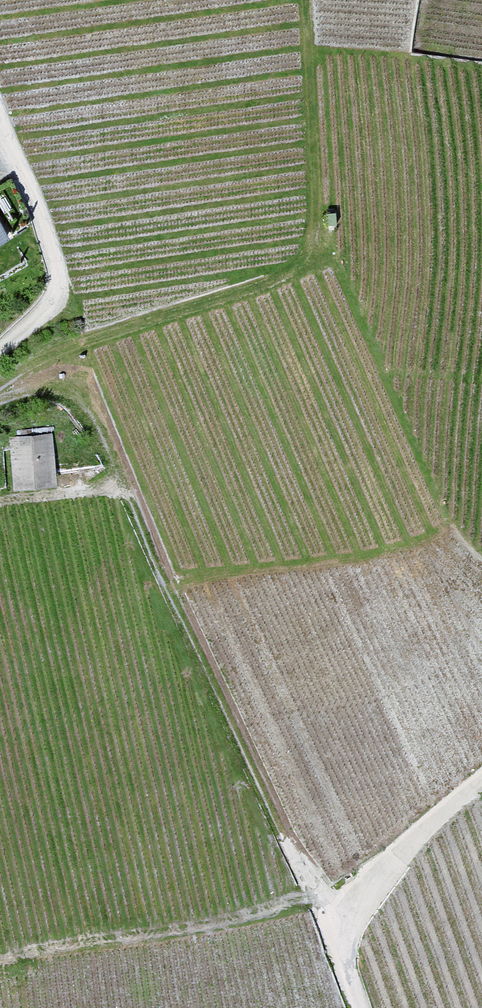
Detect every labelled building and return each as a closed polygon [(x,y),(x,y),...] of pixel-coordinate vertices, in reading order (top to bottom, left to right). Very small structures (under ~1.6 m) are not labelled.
[(51,440),(7,444),(11,494),(55,490),(51,440)]
